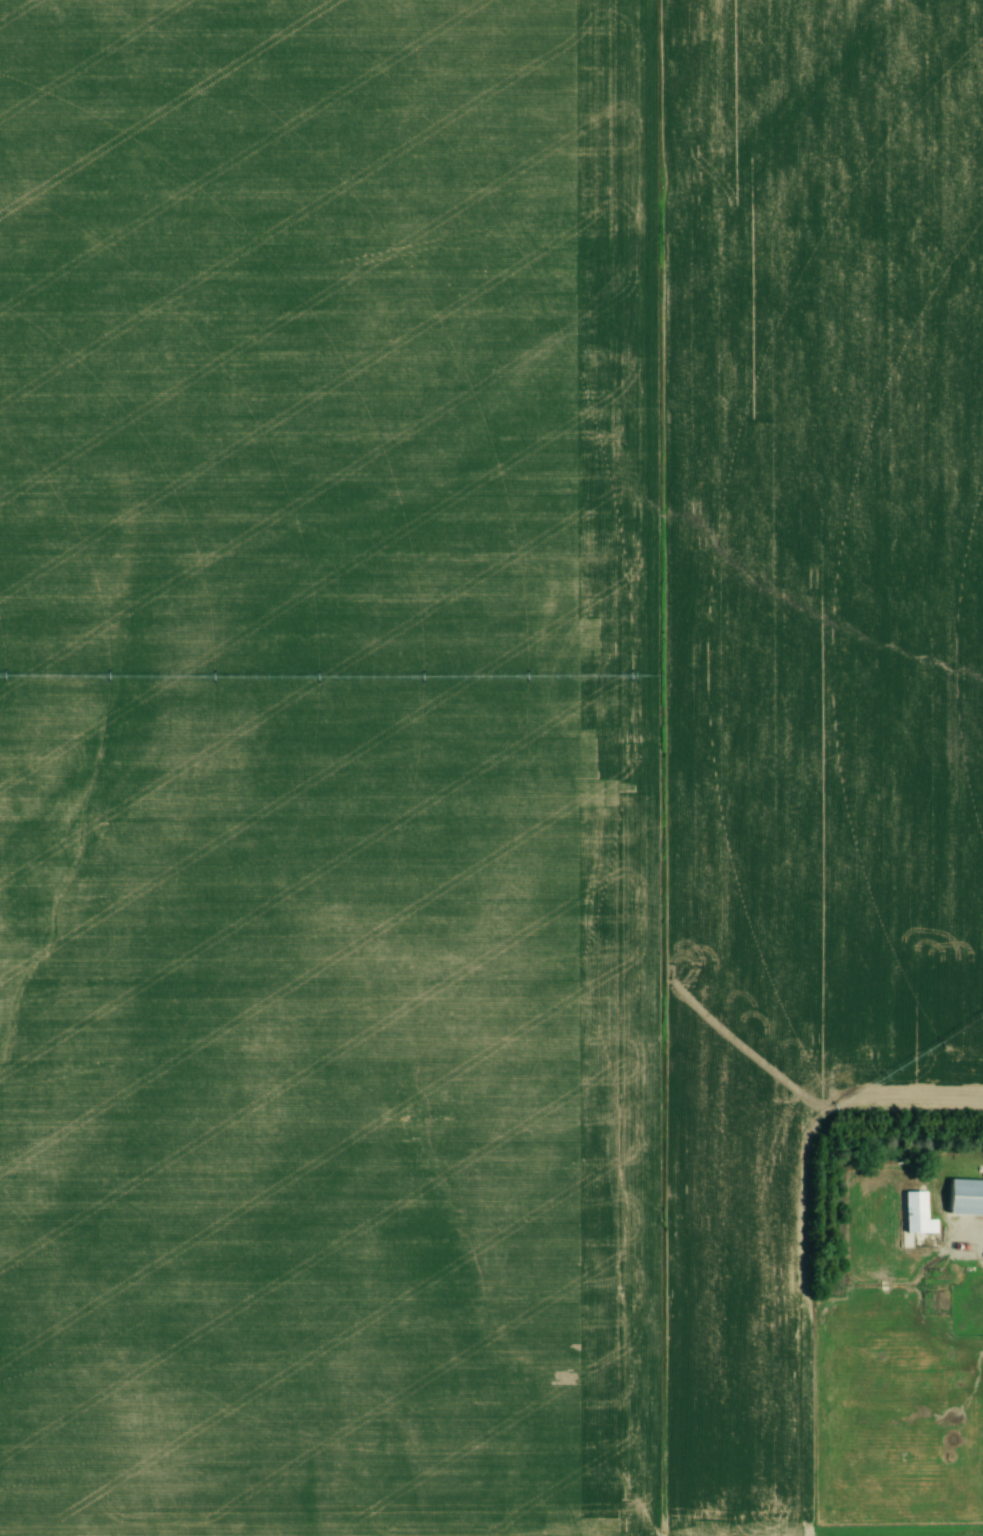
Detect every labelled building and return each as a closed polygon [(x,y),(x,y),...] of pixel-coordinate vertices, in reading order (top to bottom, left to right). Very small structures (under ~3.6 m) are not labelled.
[(948,1181),(948,1216),(982,1217),(982,1182),(948,1181)] [(935,1222),(925,1222),(925,1193),(903,1193),(903,1235),(936,1235),(935,1222)]
